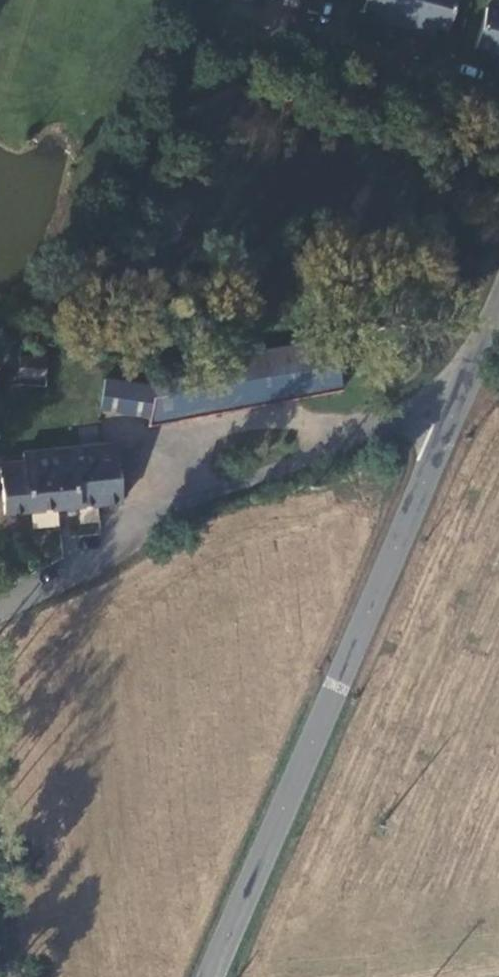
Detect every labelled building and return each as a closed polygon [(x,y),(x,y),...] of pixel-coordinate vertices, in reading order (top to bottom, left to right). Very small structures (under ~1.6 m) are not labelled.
[(463,0),(373,0),(369,13),(382,16),(395,20),(393,29),(426,38),(428,28),(442,32),(454,35),(463,0)] [(493,11),(482,51),(498,56),(498,12),(493,11)] [(379,26),(393,29),(395,20),(382,16),(379,26)] [(428,28),(426,38),(439,41),(442,32),(428,28)] [(187,441),(367,410),(358,362),(178,392),(181,407),(187,441)] [(128,431),(187,441),(181,407),(133,400),(128,431)] [(46,479),(23,480),(25,528),(68,526),(142,522),(139,463),(46,469),(46,479)]
